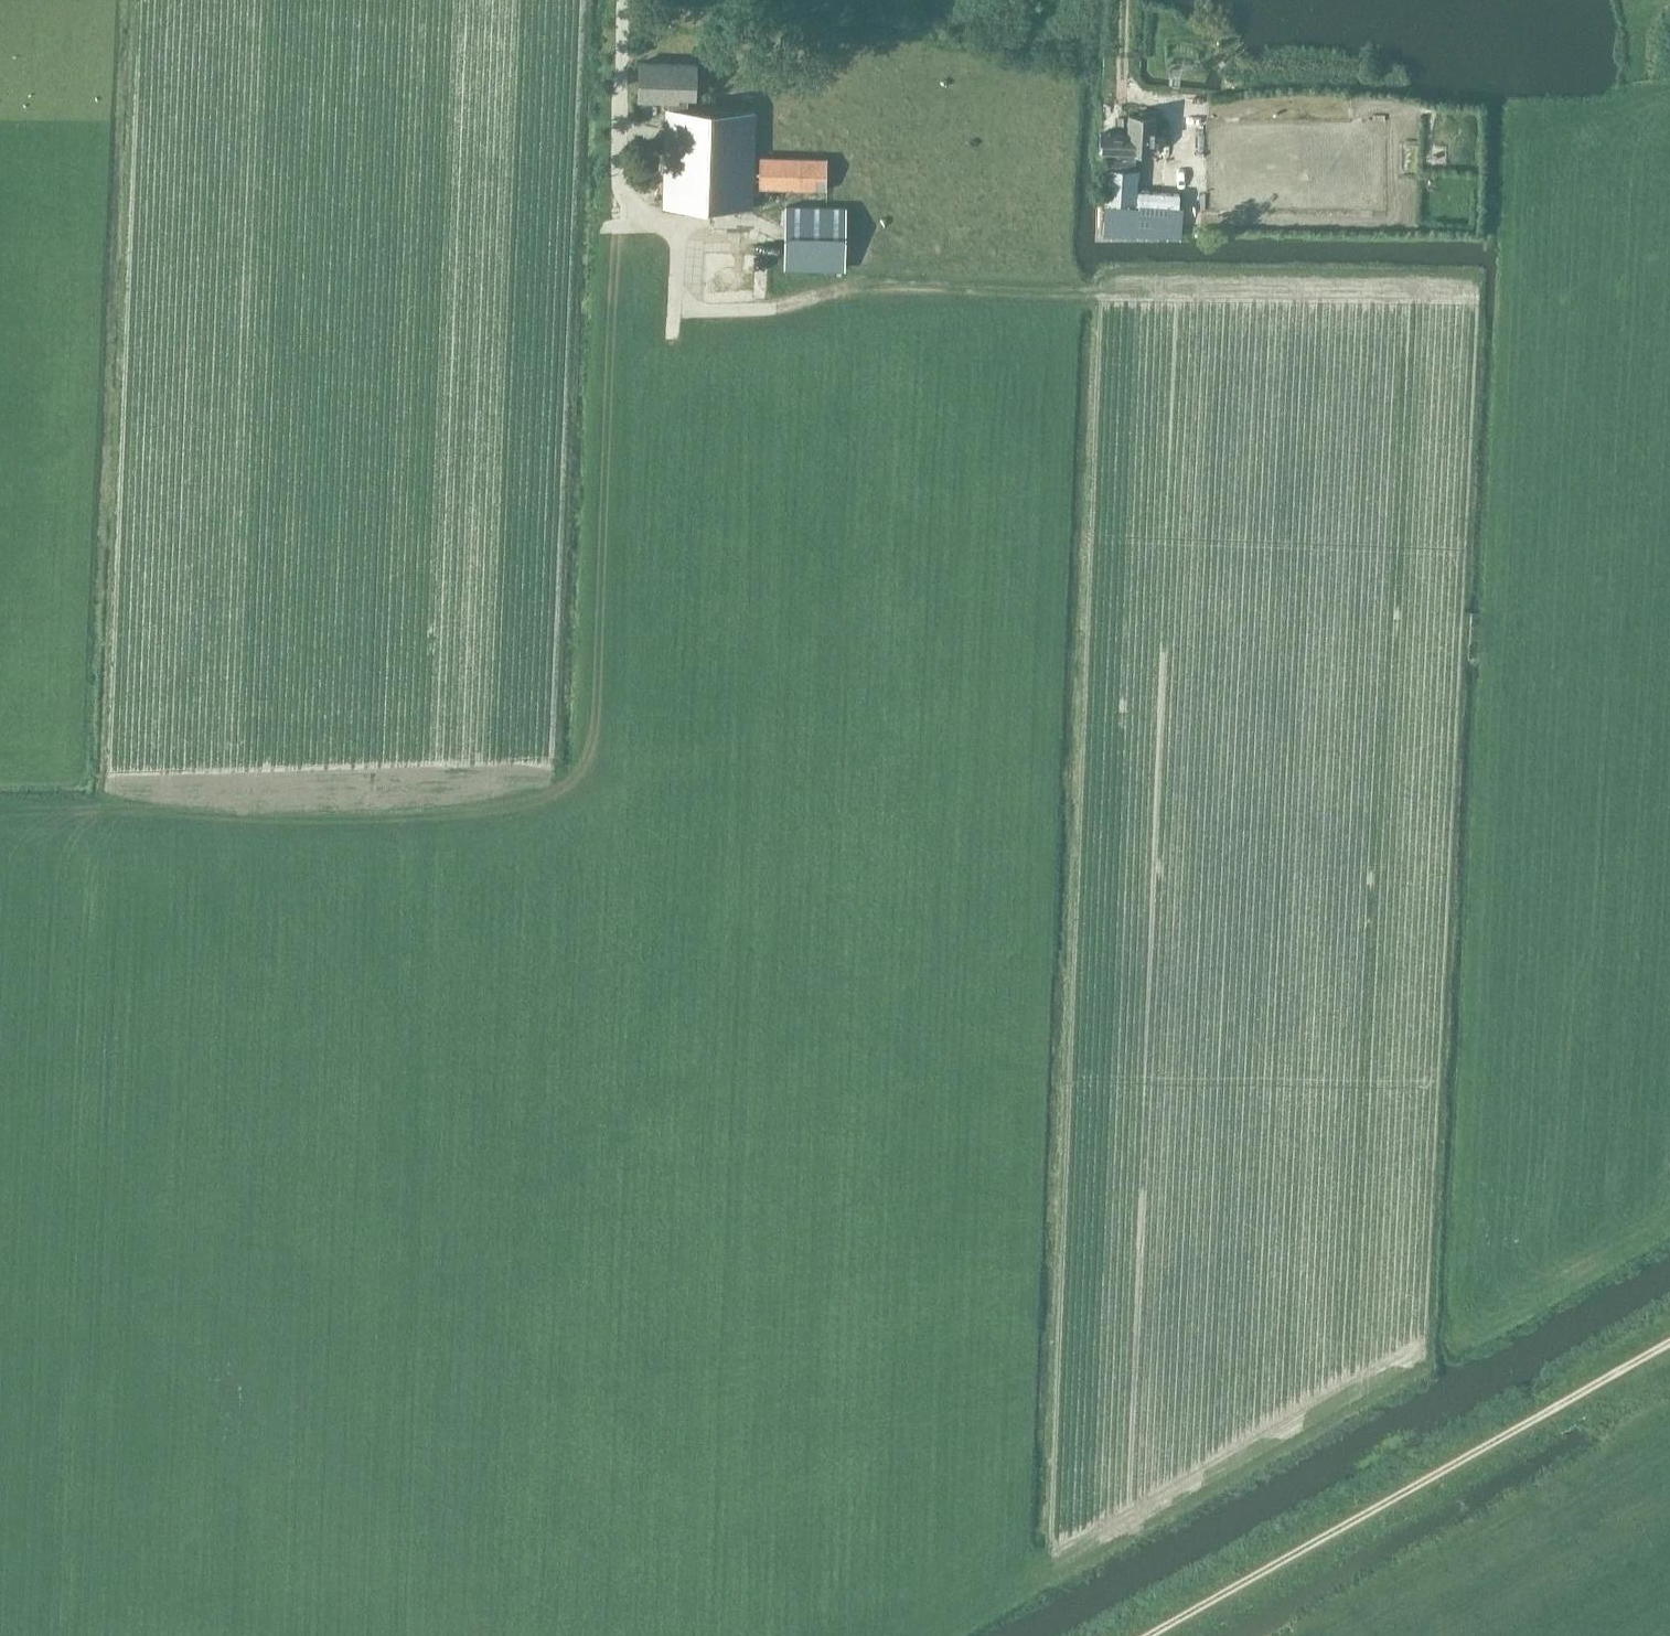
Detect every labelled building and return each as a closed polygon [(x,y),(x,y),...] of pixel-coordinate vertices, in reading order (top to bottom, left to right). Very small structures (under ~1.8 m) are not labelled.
[(688,102),(696,102),(697,64),(640,63),(639,101),(669,102),(668,109),(665,109),(663,206),(753,208),(755,111),(688,109),(688,102)] [(1138,144),(1138,153),(1157,154),(1158,131),(1141,130),(1142,111),(1116,110),(1114,142),(1138,144)] [(827,189),(827,158),(760,156),(759,188),(827,189)] [(1137,167),(1105,165),(1103,198),(1135,200),(1137,167)] [(1179,206),(1179,194),(1140,192),(1140,205),(1179,206)] [(1102,234),(1180,235),(1182,207),(1104,203),(1102,234)] [(845,268),(847,206),(787,205),(785,267),(845,268)]
